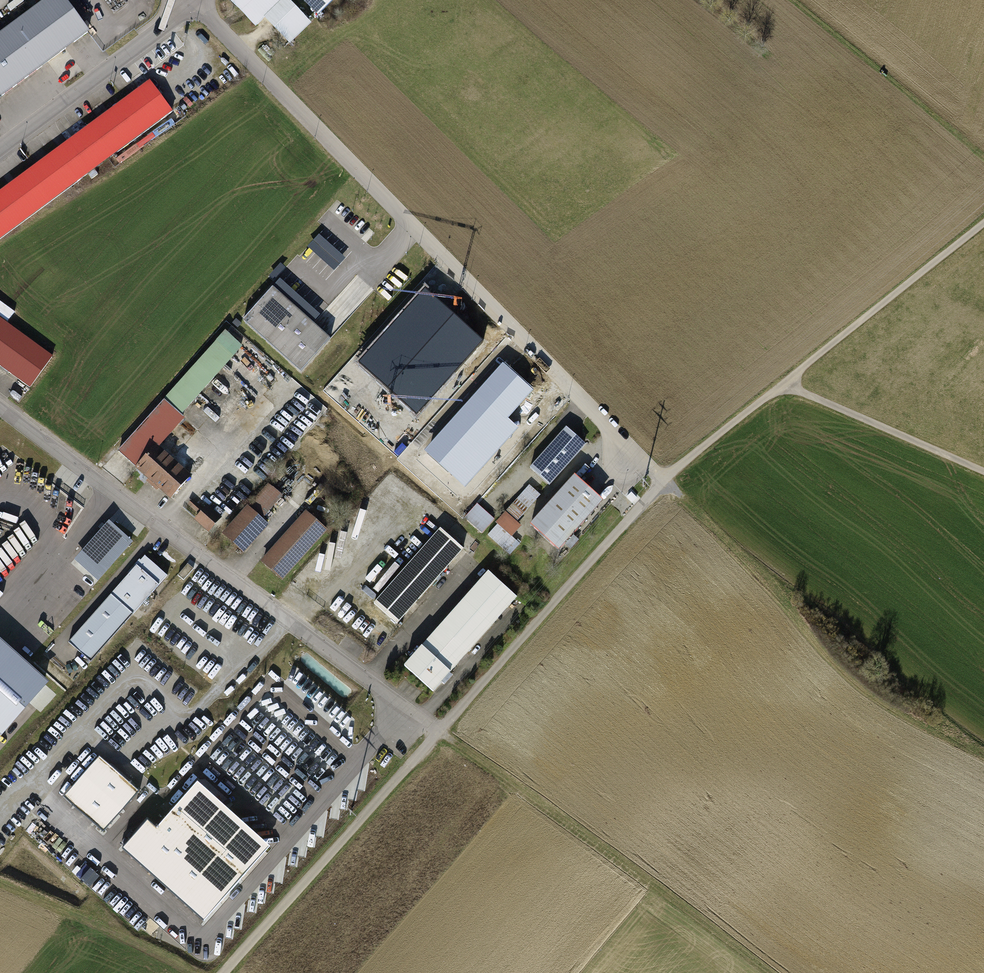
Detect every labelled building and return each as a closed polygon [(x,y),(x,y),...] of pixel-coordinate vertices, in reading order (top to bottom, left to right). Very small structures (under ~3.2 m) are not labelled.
[(69,0),(46,0),(0,33),(0,89),(4,94),(91,31),(69,0)] [(259,25),(283,0),(233,0),(259,25)] [(319,15),(335,0),(304,0),(319,15)] [(0,193),(0,242),(176,111),(153,80),(0,193)] [(308,247),(335,272),(347,259),(320,235),(308,247)] [(330,338),(272,286),(242,320),(300,372),(330,338)] [(482,340),(422,288),(358,361),(417,413),(482,340)] [(0,322),(0,371),(27,390),(50,358),(0,322)] [(213,343),(163,400),(178,412),(227,356),(213,343)] [(503,359),(423,449),(464,485),(517,425),(508,417),(535,387),(503,359)] [(163,400),(118,451),(169,497),(189,474),(155,445),(181,415),(178,412),(163,400)] [(583,447),(563,429),(527,469),(548,487),(583,447)] [(597,502),(568,476),(524,525),(552,551),(597,502)] [(245,506),(221,532),(243,552),(267,525),(262,521),(283,498),(268,485),(247,508),(245,506)] [(213,514),(203,505),(191,521),(201,529),(213,514)] [(493,521),(476,506),(464,520),(482,535),(493,521)] [(323,532),(302,512),(257,563),(278,582),(323,532)] [(497,525),(487,536),(508,556),(519,544),(512,537),(520,528),(504,513),(495,524),(497,525)] [(133,541),(108,520),(70,564),(96,585),(133,541)] [(461,550),(436,528),(369,604),(393,625),(461,550)] [(166,574),(144,555),(69,641),(91,661),(166,574)] [(194,567),(187,561),(176,575),(183,580),(194,567)] [(513,597),(483,570),(397,666),(427,693),(513,597)] [(0,638),(0,737),(49,682),(0,638)] [(101,757),(63,797),(104,832),(138,791),(101,757)] [(203,923),(271,847),(196,781),(156,829),(146,819),(120,849),(203,923)]
